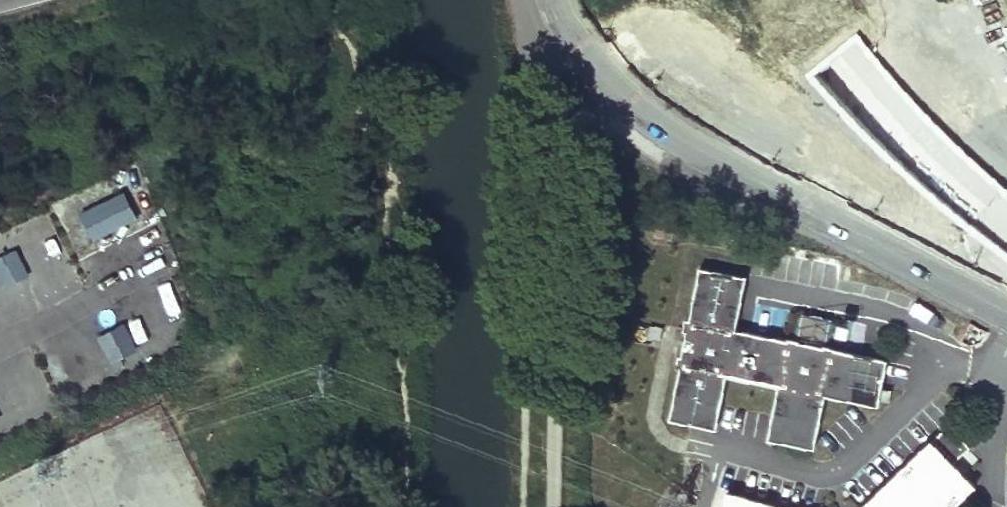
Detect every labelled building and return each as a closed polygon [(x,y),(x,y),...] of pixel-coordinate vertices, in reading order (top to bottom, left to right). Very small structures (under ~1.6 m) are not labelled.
[(78,212),(92,239),(135,217),(122,191),(78,212)] [(1,286),(27,272),(15,248),(0,256),(0,284),(1,286)] [(827,342),(784,333),(730,322),(741,273),(694,263),(662,414),(709,424),(720,371),(773,382),(761,435),(809,445),(820,391),(873,402),(875,395),(884,397),(886,386),(877,384),(884,354),(827,342)] [(834,309),(792,300),(784,333),(827,342),(834,309)] [(97,337),(109,361),(135,348),(123,324),(97,337)] [(944,423),(928,439),(947,461),(964,445),(944,423)] [(928,439),(856,506),(946,506),(970,485),(947,461),(928,439)] [(724,487),(718,506),(791,506),(724,487)]
